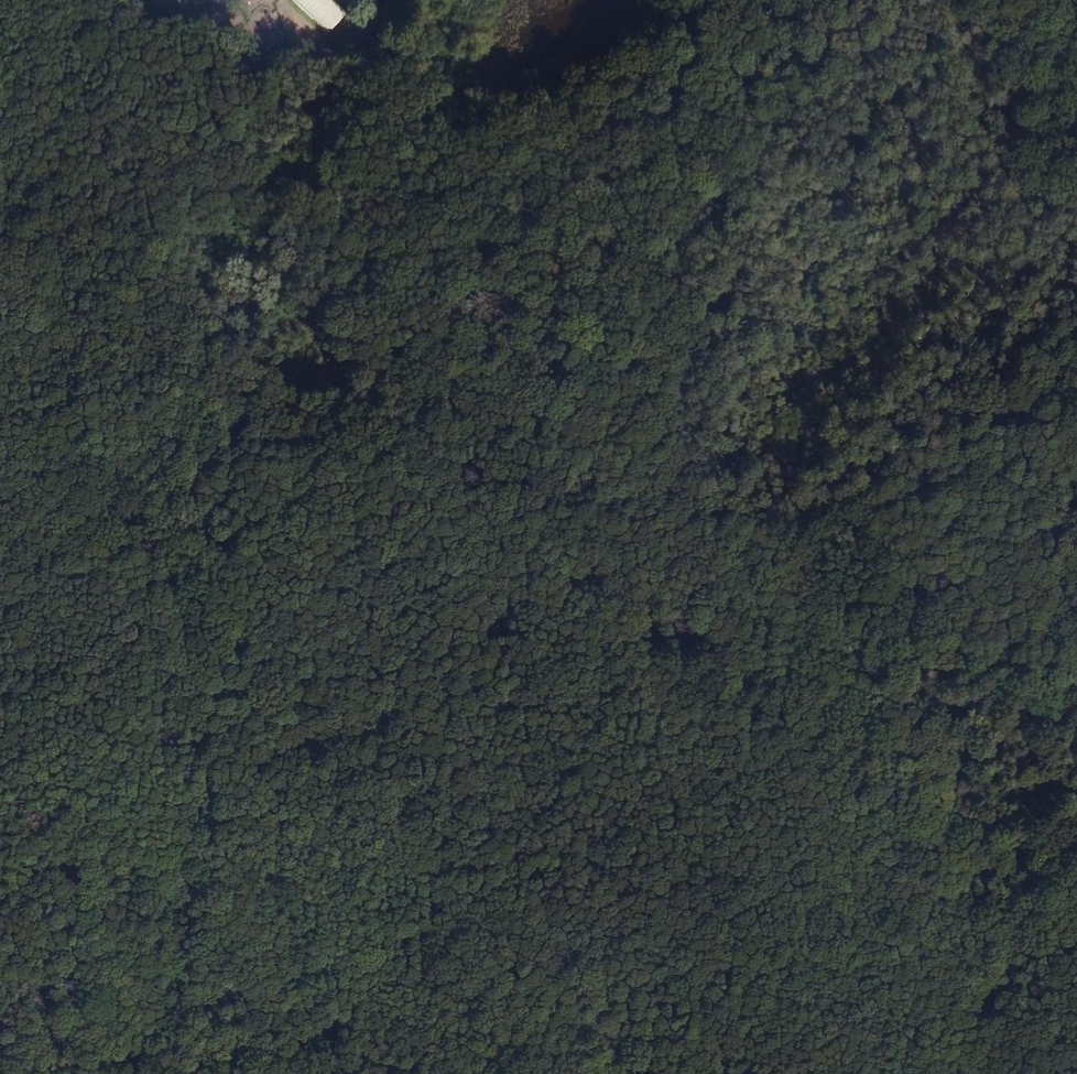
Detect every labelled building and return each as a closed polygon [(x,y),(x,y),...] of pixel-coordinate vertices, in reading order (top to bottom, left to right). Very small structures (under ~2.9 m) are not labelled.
[(252,12),(262,0),(238,0),(252,12)] [(329,34),(348,14),(333,0),(293,0),(329,34)]
